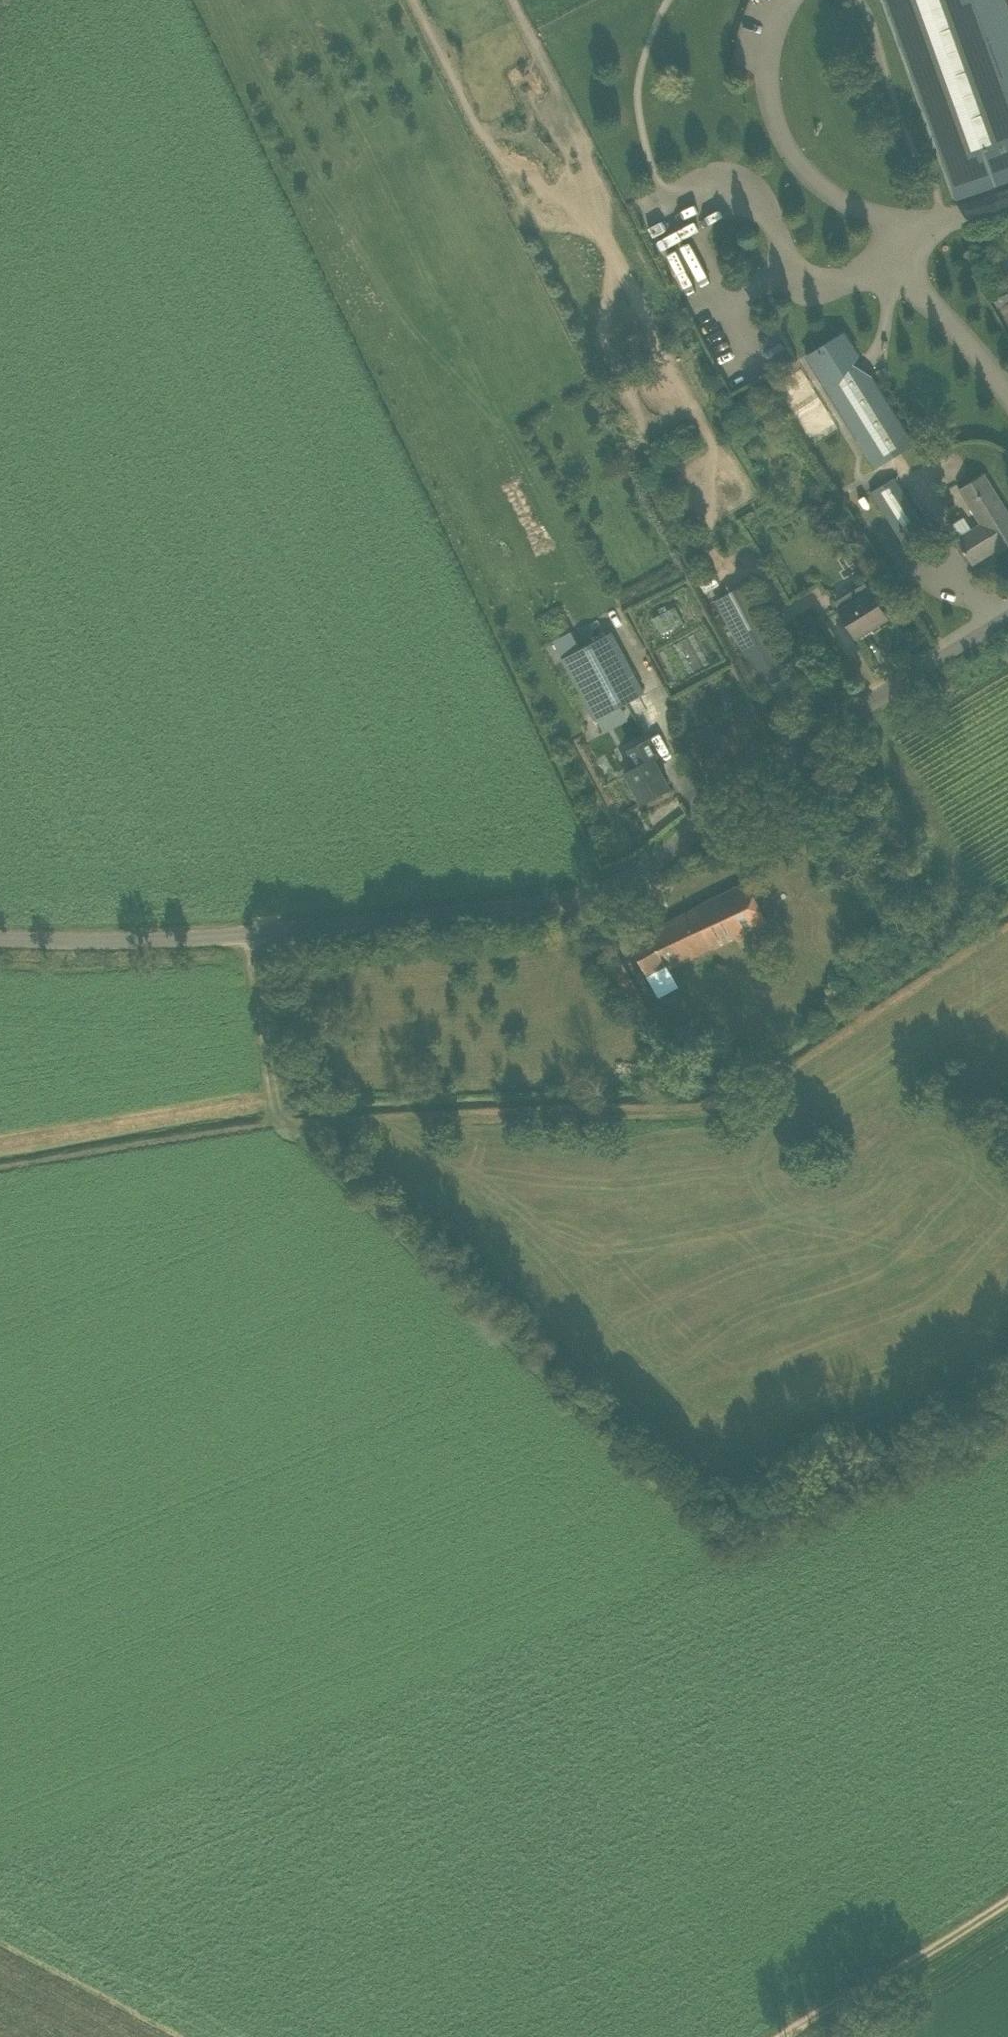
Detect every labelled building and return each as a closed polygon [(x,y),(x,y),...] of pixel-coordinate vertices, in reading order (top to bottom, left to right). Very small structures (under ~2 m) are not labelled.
[(958,197),(965,194),(1007,178),(1007,0),(886,0),(958,197)] [(876,466),(913,442),(873,377),(853,363),(859,355),(846,333),(808,356),(876,466)] [(959,538),(965,549),(966,553),(967,552),(973,562),(997,548),(998,550),(1007,544),(1007,511),(985,474),(960,489),(982,524),(959,538)] [(872,492),(904,543),(927,528),(895,477),(872,492)] [(835,601),(857,637),(888,618),(866,582),(835,601)] [(765,687),(793,672),(746,583),(718,598),(765,687)] [(611,631),(582,647),(564,657),(598,719),(645,693),(611,631)] [(648,739),(634,746),(630,749),(639,765),(626,772),(643,802),(647,800),(648,802),(656,795),(670,787),(654,758),(658,756),(648,739)] [(632,941),(661,995),(679,986),(670,967),(767,922),(748,882),(632,941)] [(637,1016),(649,1010),(618,948),(605,955),(637,1016)]
